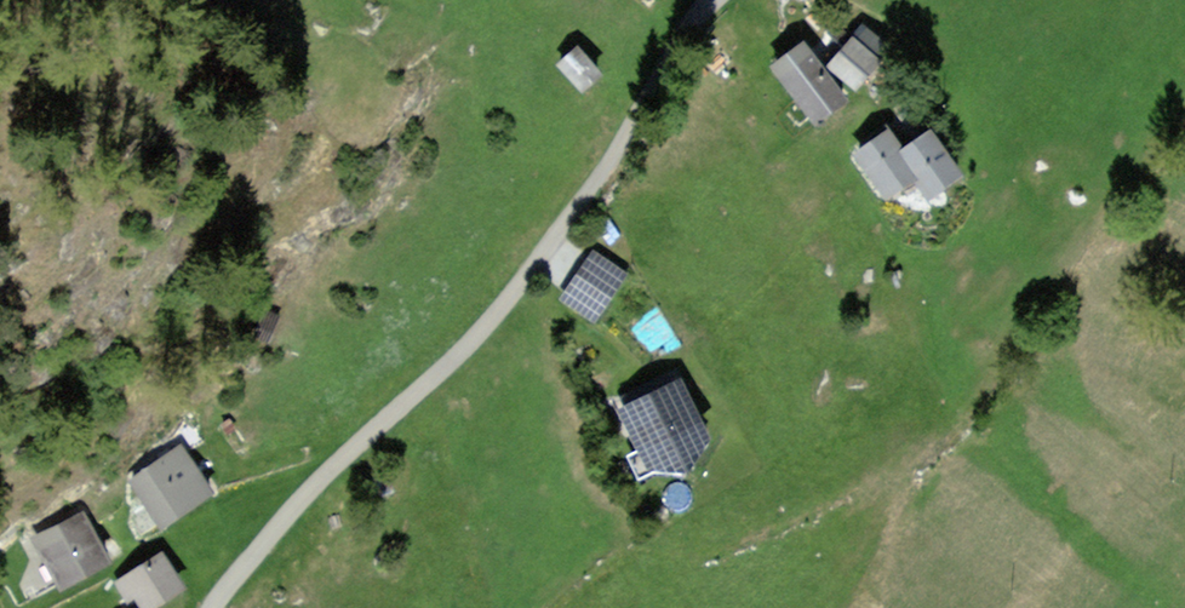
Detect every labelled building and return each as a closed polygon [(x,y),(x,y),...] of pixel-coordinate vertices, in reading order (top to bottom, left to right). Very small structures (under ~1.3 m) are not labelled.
[(864,30),(833,64),(861,89),(892,56),(864,30)] [(854,101),(807,42),(773,69),(820,128),(854,101)] [(603,75),(580,47),(559,64),(582,92),(603,75)] [(907,148),(893,128),(854,154),(887,203),(915,184),(932,208),(973,180),(938,128),(907,148)] [(629,271),(595,247),(559,299),(593,322),(629,271)] [(712,441),(683,380),(619,410),(648,471),(693,478),(712,441)] [(215,498),(183,447),(135,477),(167,528),(215,498)] [(111,568),(83,514),(31,541),(60,595),(111,568)] [(116,584),(129,603),(140,601),(145,607),(163,607),(192,590),(167,551),(116,584)]
